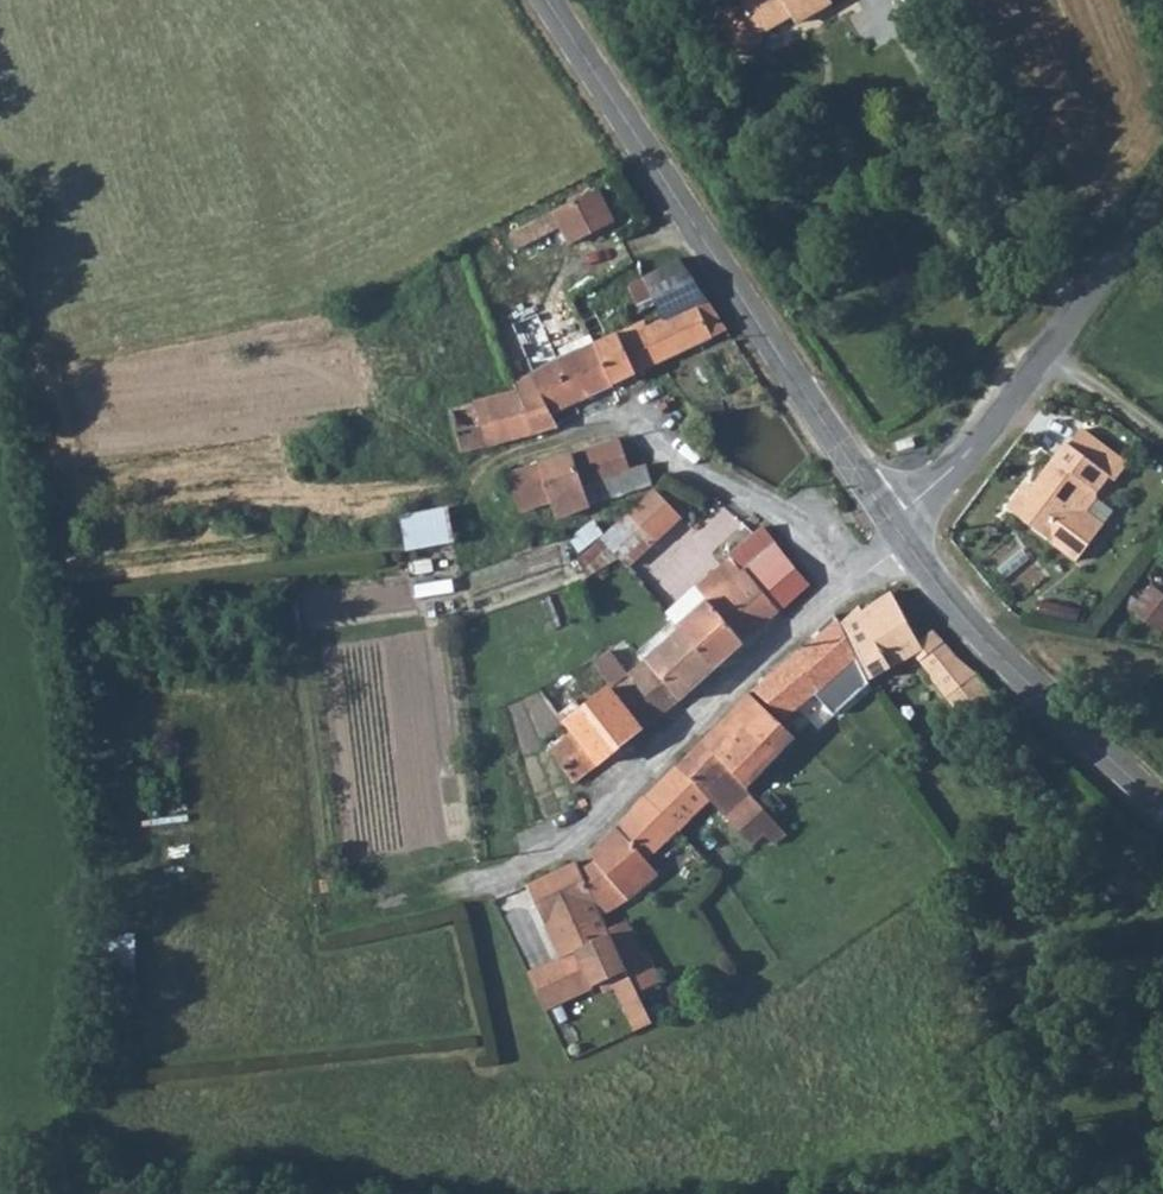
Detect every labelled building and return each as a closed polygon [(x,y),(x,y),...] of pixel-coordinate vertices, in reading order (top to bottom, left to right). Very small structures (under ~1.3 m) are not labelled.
[(742,8),(746,16),(722,31),(745,69),(768,55),(763,46),(795,28),(799,36),(835,15),(831,7),(843,0),(756,0),(742,8)] [(610,219),(593,189),(511,232),(517,245),(559,224),(567,241),(610,219)] [(681,260),(629,286),(641,311),(654,304),(664,322),(647,330),(644,324),(619,336),(639,376),(728,332),(681,260)] [(619,336),(595,348),(597,352),(615,387),(639,376),(619,336)] [(597,352),(595,348),(530,379),(540,401),(545,399),(554,416),(615,387),(597,352)] [(530,379),(513,387),(517,398),(531,435),(532,438),(560,431),(554,416),(545,399),(540,401),(530,379)] [(517,398),(491,403),(502,445),(532,438),(531,435),(517,398)] [(502,445),(491,403),(476,406),(487,449),(502,445)] [(461,455),(487,449),(476,406),(453,411),(461,455)] [(1088,489),(1095,495),(1109,478),(1113,481),(1125,464),(1078,430),(1067,446),(1064,445),(1027,496),(1021,491),(1007,510),(1075,563),(1095,537),(1078,525),(1067,517),(1088,489)] [(627,471),(617,444),(572,457),(588,509),(649,488),(641,467),(627,471)] [(588,509),(572,457),(507,477),(519,513),(546,504),(549,511),(568,505),(571,514),(588,509)] [(1088,489),(1067,517),(1078,525),(1096,501),(1095,495),(1088,489)] [(654,494),(627,518),(639,531),(650,543),(677,518),(654,494)] [(409,550),(457,539),(449,504),(401,514),(409,550)] [(624,515),(576,558),(588,581),(619,561),(614,554),(639,531),(627,518),(624,515)] [(965,537),(960,530),(955,536),(960,542),(965,537)] [(761,533),(751,540),(725,557),(729,563),(738,574),(741,571),(751,584),(777,613),(807,585),(761,533)] [(738,574),(729,563),(716,575),(726,587),(707,603),(695,589),(667,616),(681,633),(715,670),(741,646),(715,616),(751,584),(741,571),(738,574)] [(741,646),(777,613),(751,584),(715,616),(741,646)] [(1151,591),(1131,615),(1160,637),(1162,633),(1162,600),(1151,591)] [(855,606),(833,620),(871,683),(912,658),(928,679),(934,676),(951,696),(980,674),(953,659),(931,634),(915,647),(888,596),(861,614),(855,606)] [(871,683),(833,620),(815,631),(818,638),(837,676),(849,697),(871,683)] [(681,633),(629,676),(633,683),(661,718),(693,691),(715,670),(681,633)] [(818,638),(804,650),(754,691),(781,719),(814,692),(812,686),(837,676),(818,638)] [(613,689),(593,663),(565,677),(588,710),(613,689)] [(997,692),(980,674),(951,696),(946,700),(963,720),(997,692)] [(633,683),(629,676),(613,689),(644,731),(661,718),(633,683)] [(588,710),(595,720),(622,748),(644,731),(613,689),(588,710)] [(761,726),(765,723),(743,700),(730,714),(739,725),(752,716),(761,726)] [(739,754),(771,728),(765,723),(761,726),(750,736),(739,725),(730,714),(713,731),(739,754)] [(750,736),(761,726),(752,716),(739,725),(750,736)] [(595,720),(572,737),(594,768),(622,748),(595,720)] [(743,788),(778,756),(774,752),(779,744),(778,737),(771,728),(739,754),(713,731),(701,744),(728,774),(743,788)] [(594,768),(572,737),(552,750),(576,784),(594,768)] [(743,788),(728,774),(701,744),(693,752),(677,769),(704,796),(728,818),(752,798),(743,788)] [(651,856),(676,831),(708,801),(704,796),(677,769),(591,857),(634,904),(667,873),(651,856)] [(771,846),(784,836),(752,798),(728,818),(752,849),(764,838),(771,846)] [(578,866),(528,889),(551,941),(603,920),(578,866)] [(591,989),(627,973),(624,966),(609,931),(603,920),(551,941),(560,962),(577,955),(591,989)] [(609,931),(624,966),(641,958),(626,925),(609,931)] [(139,932),(109,931),(107,993),(137,994),(139,932)] [(641,958),(624,966),(627,973),(639,998),(656,990),(641,958)]
